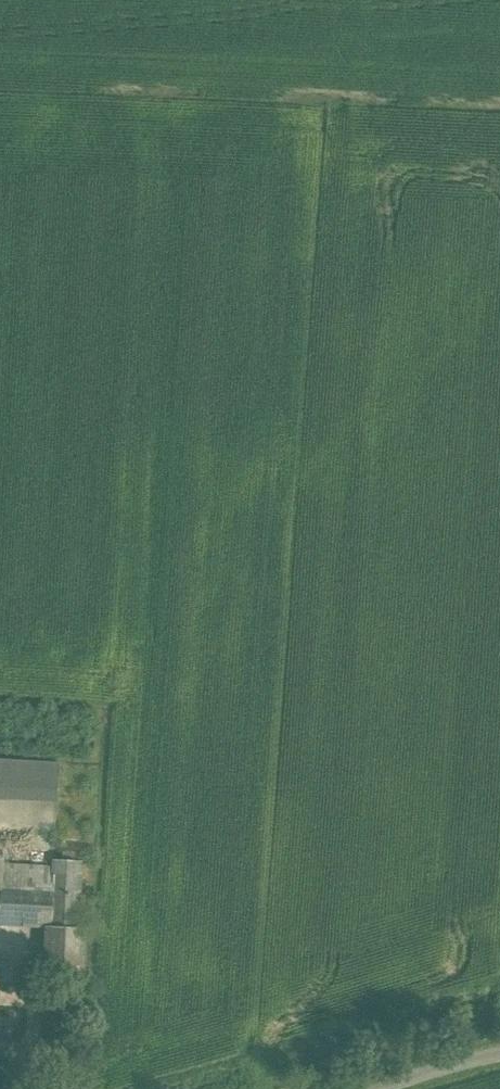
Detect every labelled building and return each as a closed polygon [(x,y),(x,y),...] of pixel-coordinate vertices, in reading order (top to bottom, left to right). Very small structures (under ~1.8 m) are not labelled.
[(56,858),(55,867),(0,864),(0,923),(49,926),(79,928),(79,926),(83,859),(56,858)] [(79,928),(49,926),(46,975),(84,977),(87,926),(79,926),(79,928)]
